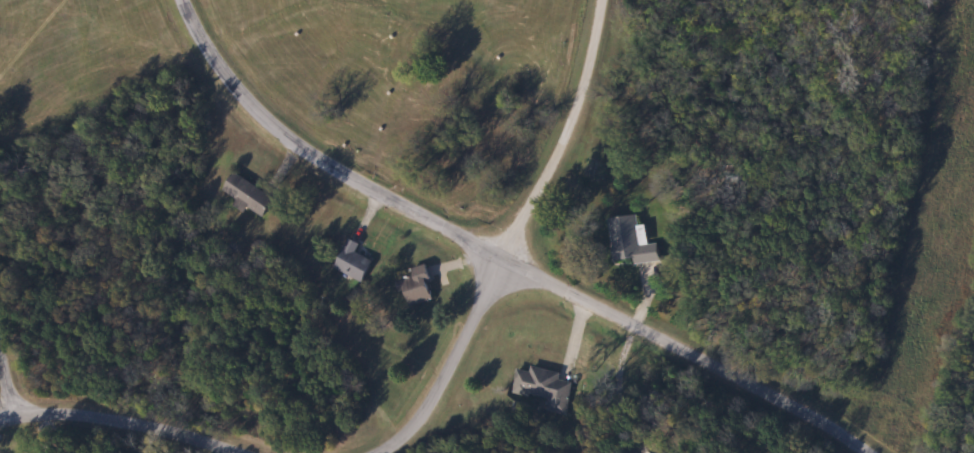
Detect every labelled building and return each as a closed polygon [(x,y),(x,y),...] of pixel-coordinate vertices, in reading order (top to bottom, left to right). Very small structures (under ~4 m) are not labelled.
[(231,206),(243,213),(246,208),(260,217),(272,198),(231,172),(219,190),(235,200),(231,206)] [(611,261),(631,260),(631,264),(655,261),(653,244),(637,245),(634,216),(607,218),(611,261)] [(332,269),(360,283),(370,262),(354,254),(358,245),(346,239),(332,269)] [(432,299),(422,266),(409,270),(411,277),(397,281),(405,307),(432,299)] [(544,399),(541,411),(562,415),(568,382),(556,380),(557,372),(527,367),(526,371),(513,369),(509,393),(544,399)]
